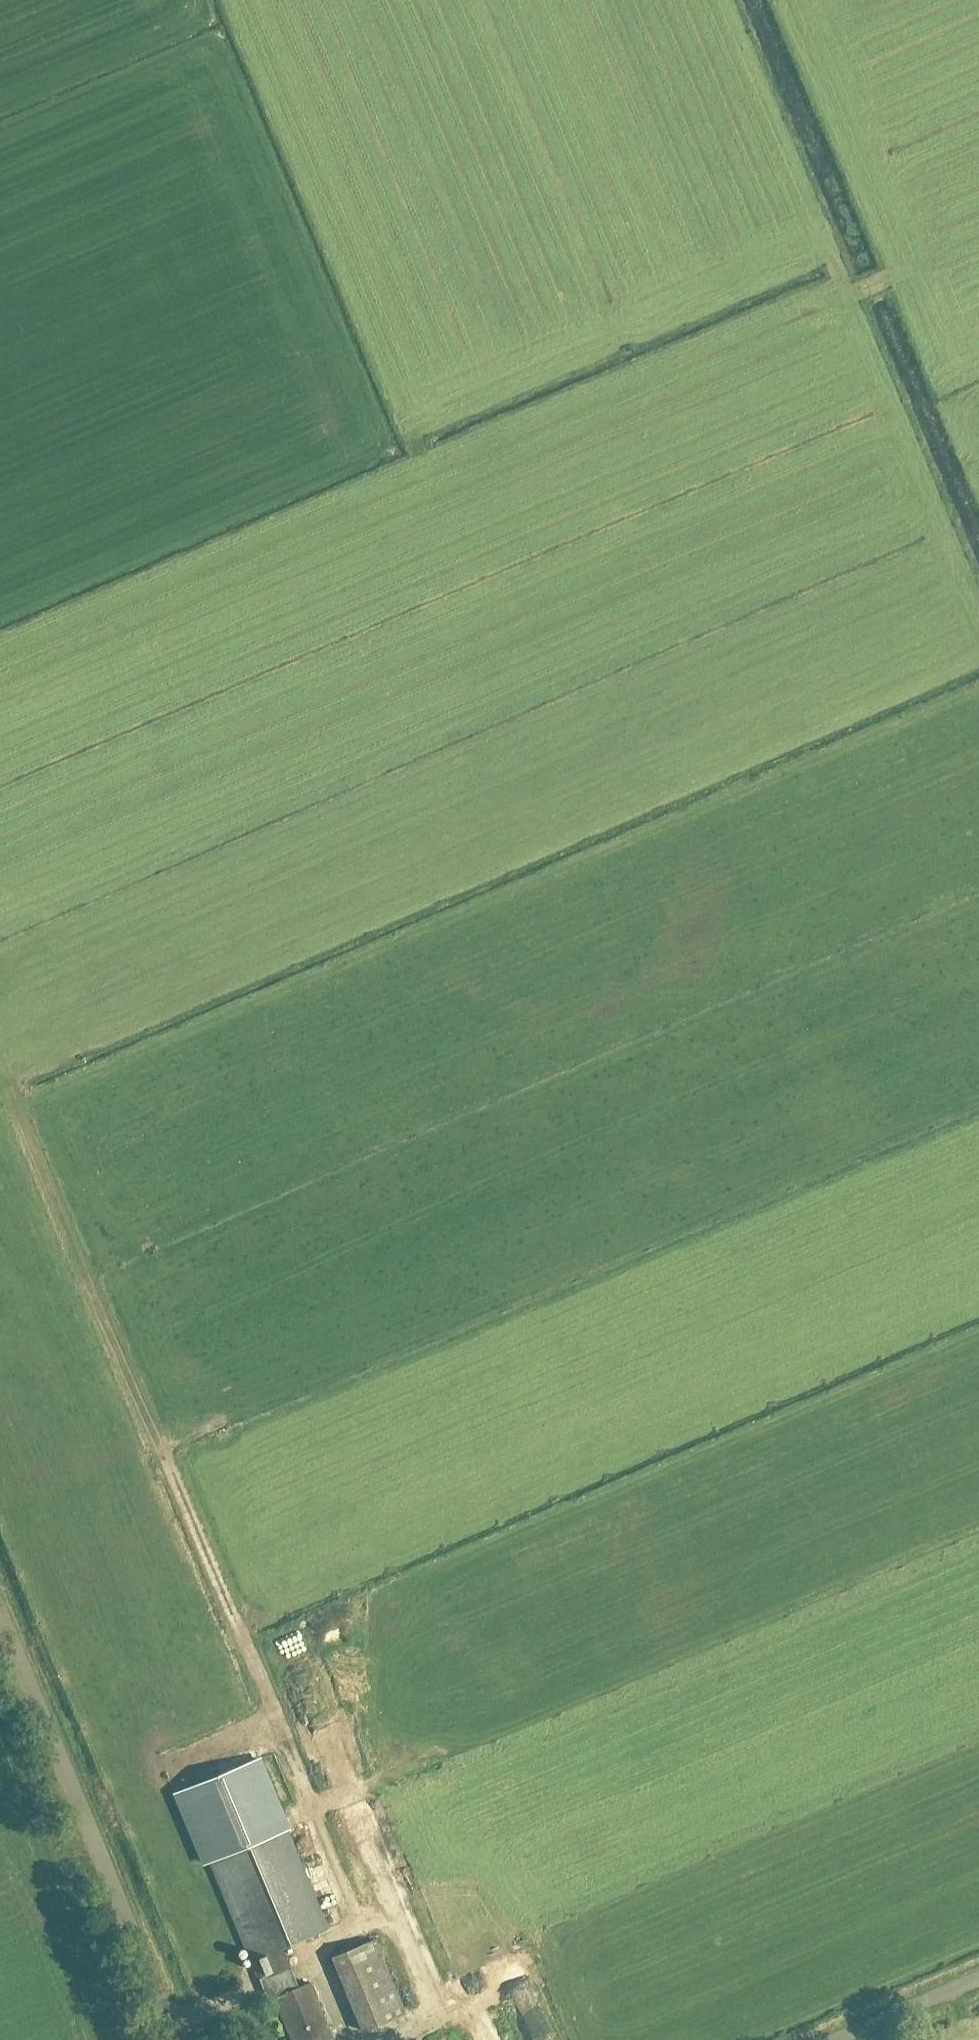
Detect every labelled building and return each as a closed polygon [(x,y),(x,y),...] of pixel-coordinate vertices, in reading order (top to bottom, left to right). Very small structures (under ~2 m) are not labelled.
[(267,1657),(281,1653),(278,1640),(263,1644),(267,1657)] [(178,1794),(206,1864),(208,1863),(210,1862),(259,1981),(267,2002),(275,1999),(291,2039),(335,2039),(311,1983),(298,1988),(282,1948),(327,1930),(287,1831),(288,1830),(259,1761),(178,1794)] [(364,1864),(373,1861),(362,1818),(353,1820),(364,1864)] [(405,2013),(375,1941),(330,1959),(360,2032),(405,2013)]
